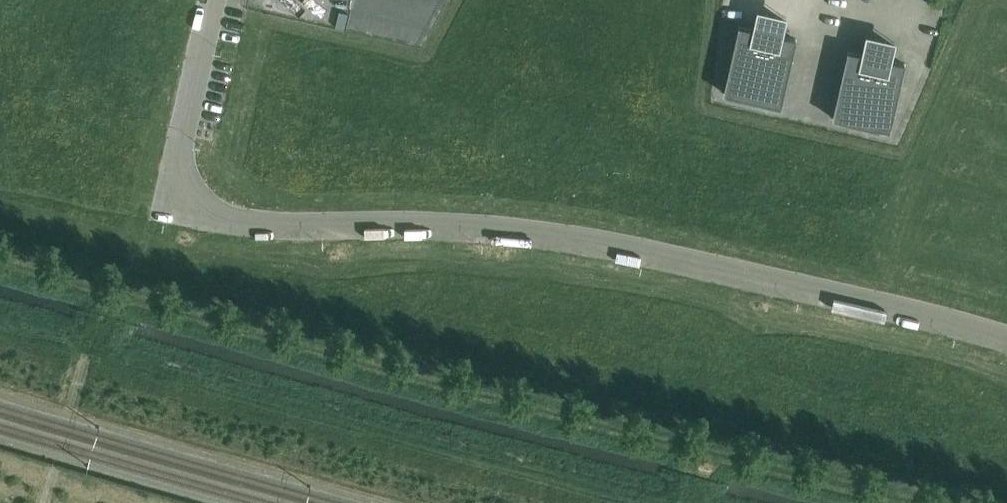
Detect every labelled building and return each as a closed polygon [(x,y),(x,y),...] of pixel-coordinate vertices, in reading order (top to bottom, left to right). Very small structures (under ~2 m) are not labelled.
[(738,26),(723,94),(781,107),(796,39),(780,35),(782,27),(784,28),(786,21),(755,15),(754,21),(757,22),(755,30),(738,26)] [(892,53),(894,47),(865,40),(863,47),(865,47),(864,55),(847,51),(832,119),(889,132),(905,64),(889,61),(890,53),(892,53)]
